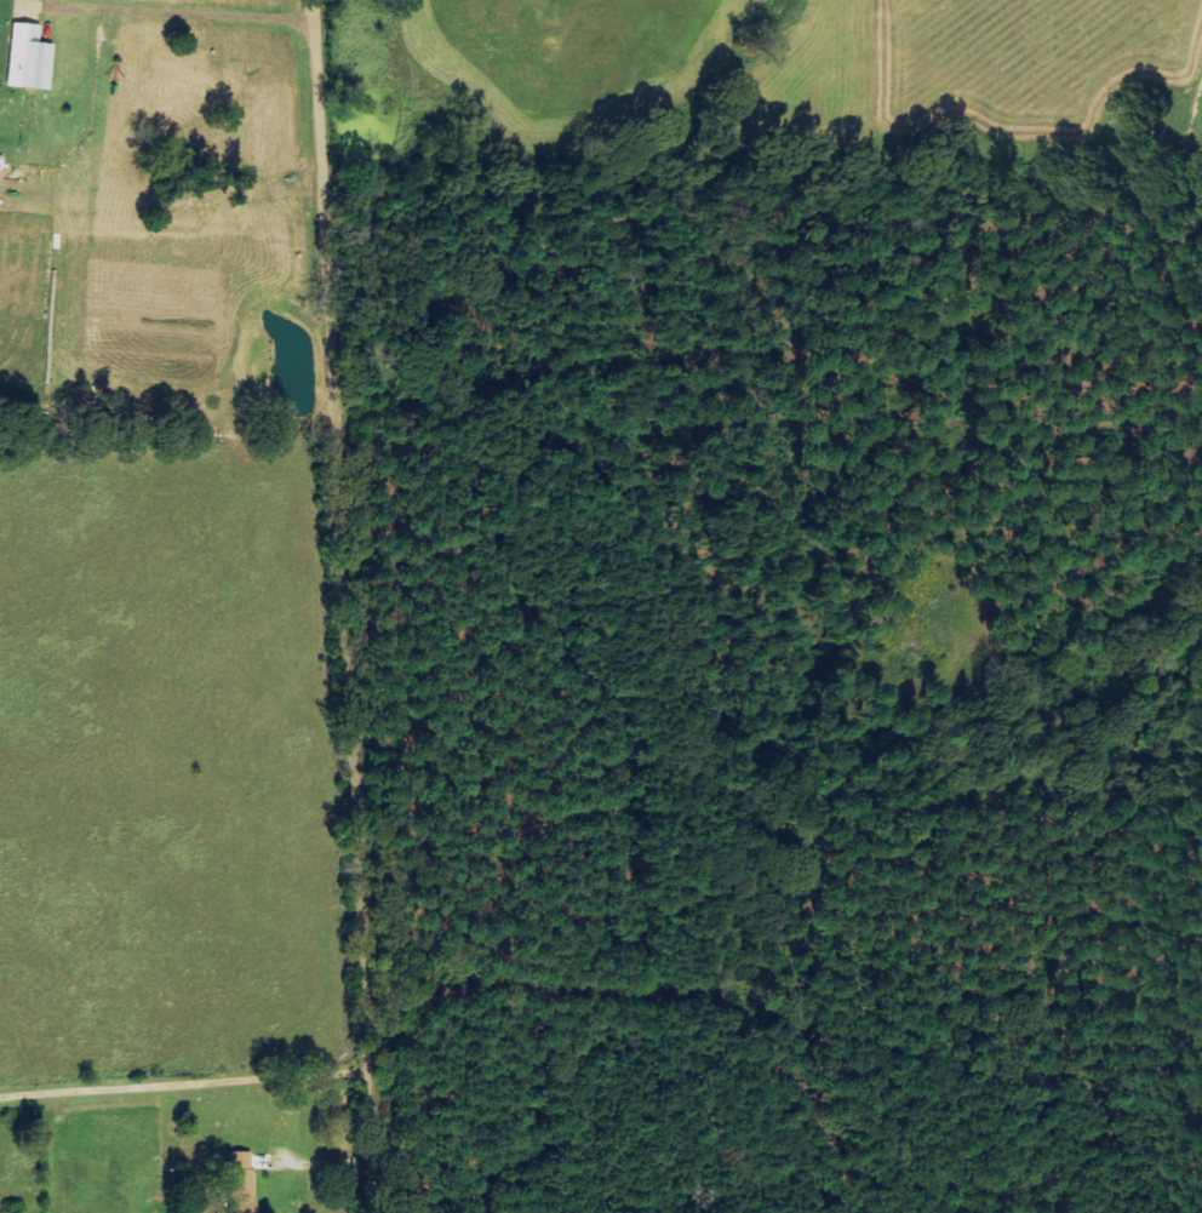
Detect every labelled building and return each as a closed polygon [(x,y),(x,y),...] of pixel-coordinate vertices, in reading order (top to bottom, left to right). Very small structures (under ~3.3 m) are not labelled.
[(52,45),(38,44),(39,26),(10,24),(7,88),(49,91),(52,45)] [(252,1153),(230,1153),(229,1207),(251,1208),(252,1153)]
